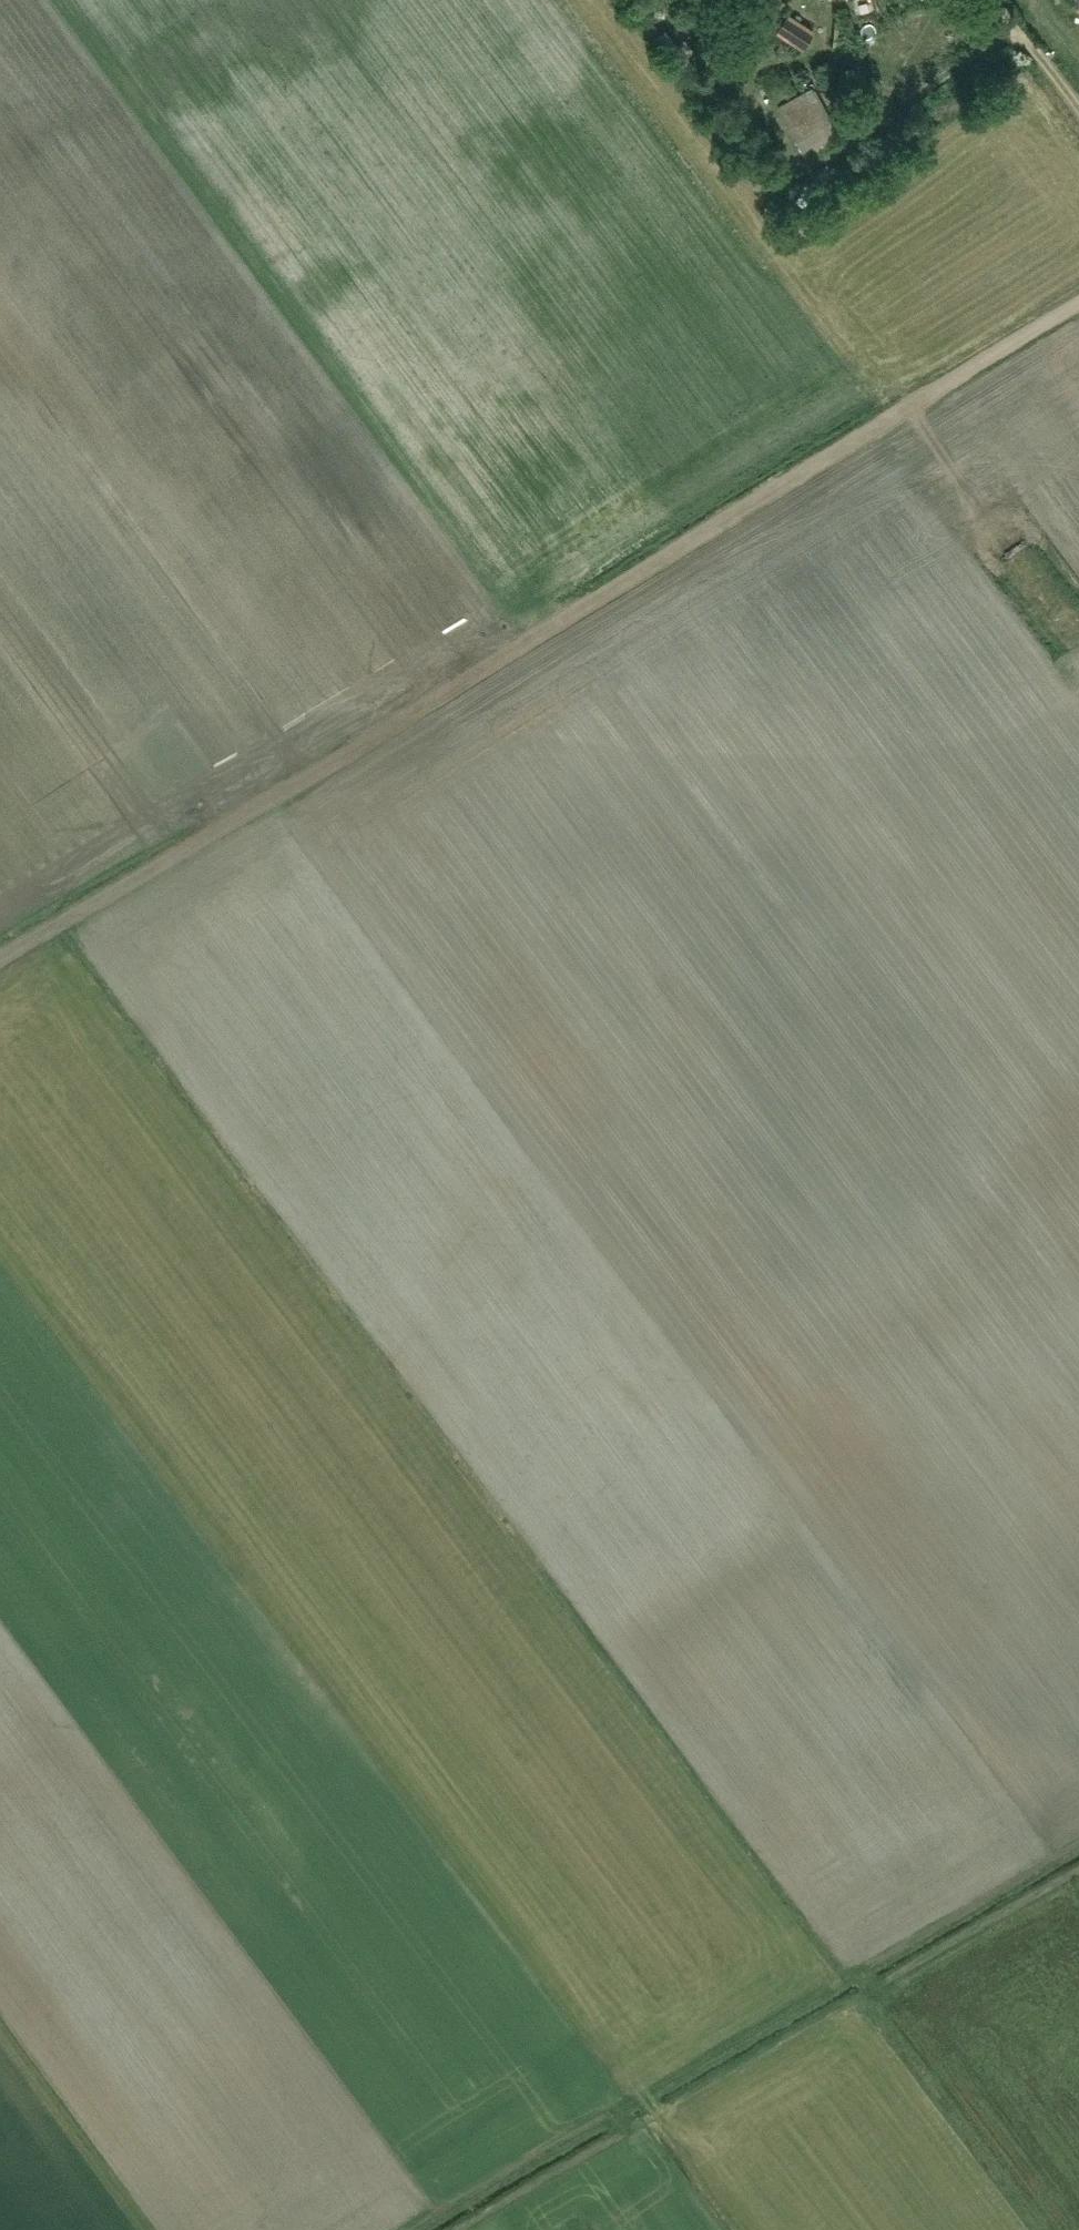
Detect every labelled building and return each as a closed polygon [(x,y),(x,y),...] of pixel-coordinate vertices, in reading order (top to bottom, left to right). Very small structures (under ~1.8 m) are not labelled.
[(777,29),(804,47),(819,25),(792,7),(777,29)]
